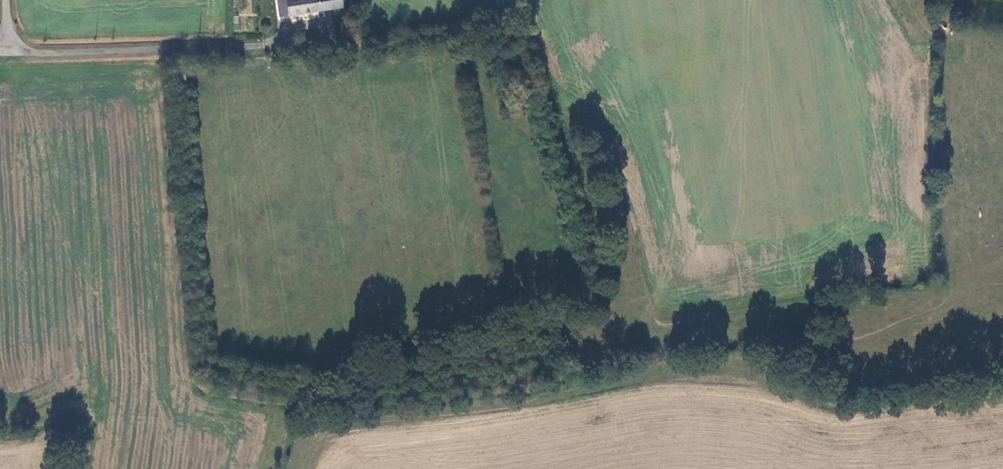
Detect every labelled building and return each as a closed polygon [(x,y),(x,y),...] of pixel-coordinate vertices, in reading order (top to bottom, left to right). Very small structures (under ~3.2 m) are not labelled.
[(287,0),(278,2),(280,17),(341,10),(340,0),(287,0)] [(183,81),(183,72),(174,72),(174,82),(183,81)]
